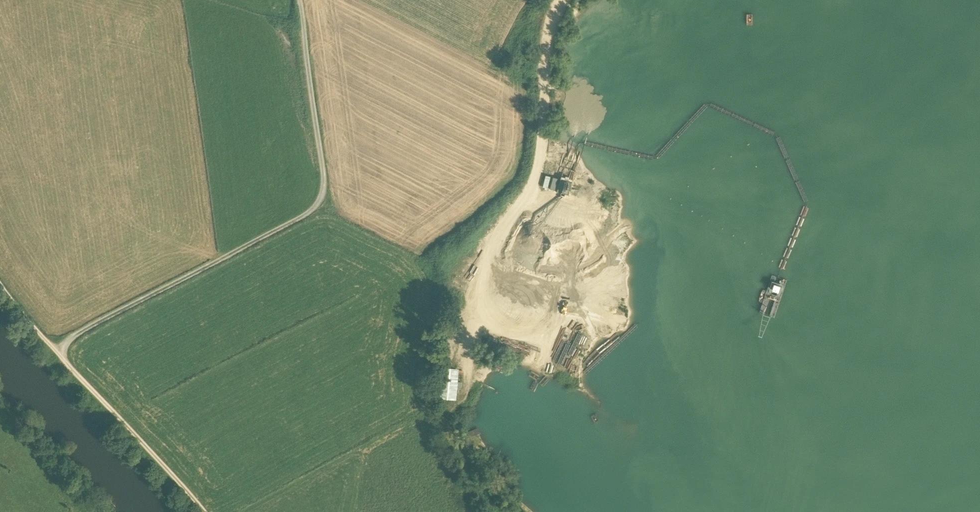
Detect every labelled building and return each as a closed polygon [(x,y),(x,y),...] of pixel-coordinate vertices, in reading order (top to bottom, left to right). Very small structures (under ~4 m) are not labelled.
[(554,189),(558,177),(546,174),(542,185),(554,189)]
